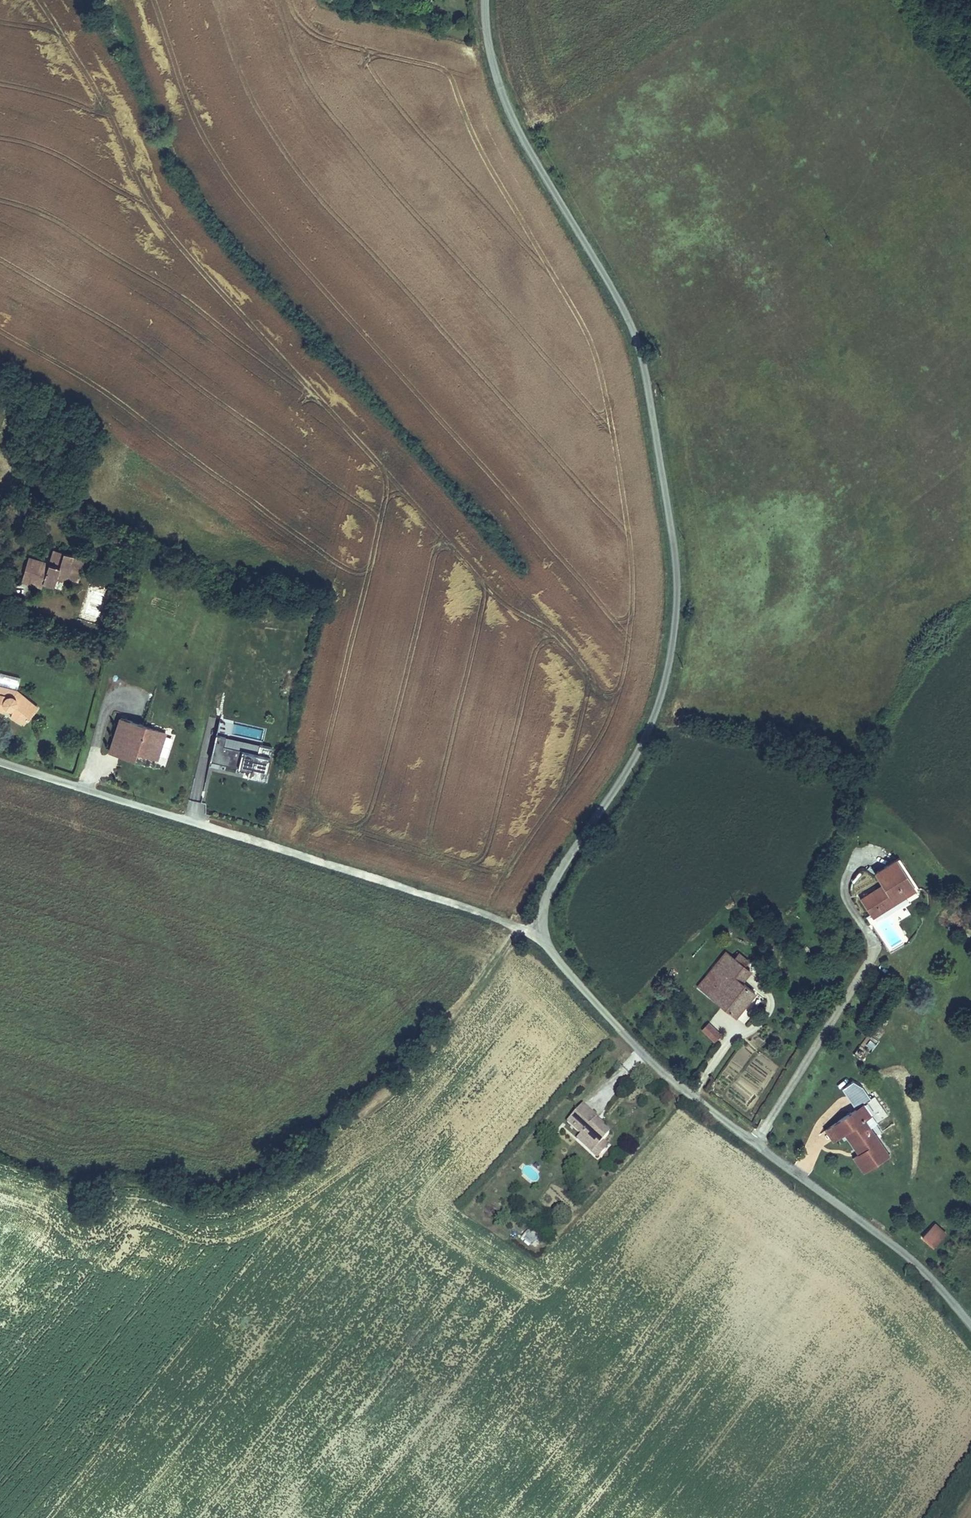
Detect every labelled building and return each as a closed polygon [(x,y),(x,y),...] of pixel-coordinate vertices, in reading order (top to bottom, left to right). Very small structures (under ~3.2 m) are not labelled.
[(54,567),(58,552),(51,550),(46,565),(54,567)] [(46,565),(26,559),(19,584),(28,587),(30,580),(45,585),(52,587),(54,581),(55,576),(66,579),(76,582),(82,559),(58,552),(54,567),(46,565)] [(66,579),(55,576),(54,581),(64,585),(66,579)] [(30,580),(28,587),(43,591),(45,585),(30,580)] [(85,614),(97,617),(104,593),(92,590),(85,614)] [(0,686),(0,708),(6,710),(11,710),(10,715),(22,725),(30,715),(20,707),(21,698),(12,689),(0,686)] [(35,709),(21,698),(20,707),(30,715),(35,709)] [(145,722),(118,715),(107,750),(134,758),(157,760),(159,755),(167,757),(173,736),(166,735),(168,731),(145,722)] [(265,780),(272,746),(216,733),(210,760),(244,768),(242,774),(265,780)] [(896,860),(913,891),(919,887),(902,857),(896,860)] [(870,916),(913,891),(896,860),(876,872),(883,882),(859,897),(870,916)] [(722,950),(696,987),(736,1017),(754,992),(736,978),(743,968),(738,964),(743,957),(734,951),(731,956),(722,950)] [(720,1034),(706,1024),(701,1030),(715,1040),(720,1034)] [(603,1122),(582,1104),(567,1122),(581,1134),(577,1138),(593,1153),(605,1139),(610,1133),(601,1124),(603,1122)] [(859,1109),(868,1121),(874,1118),(865,1105),(859,1109)] [(888,1157),(865,1123),(868,1121),(859,1109),(833,1126),(840,1136),(847,1131),(862,1153),(854,1158),(864,1173),(888,1157)] [(605,1139),(593,1153),(599,1157),(610,1144),(605,1139)] [(520,1239),(530,1247),(537,1239),(528,1231),(520,1239)] [(924,1248),(936,1254),(945,1240),(933,1233),(924,1248)]
